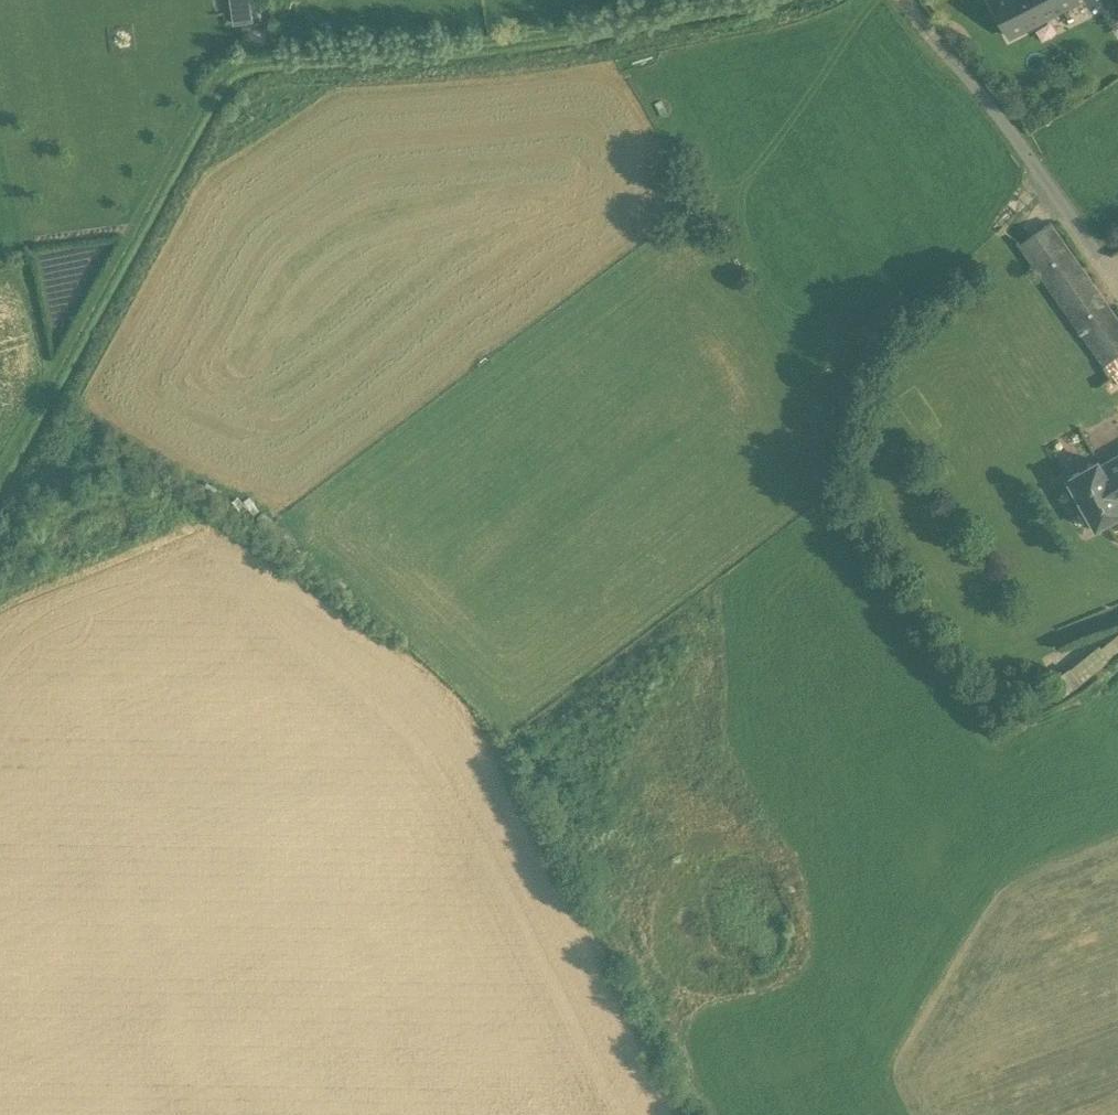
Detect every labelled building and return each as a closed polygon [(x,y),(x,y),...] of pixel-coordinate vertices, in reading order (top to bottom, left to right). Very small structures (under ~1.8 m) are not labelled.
[(234,23),(252,20),(249,0),(231,0),(234,23)] [(1008,34),(1073,0),(990,0),(1008,34)] [(1117,353),(1117,320),(1050,223),(1019,244),(1103,363),(1117,353)] [(1067,478),(1096,528),(1117,516),(1117,455),(1101,464),(1098,460),(1067,478)]
